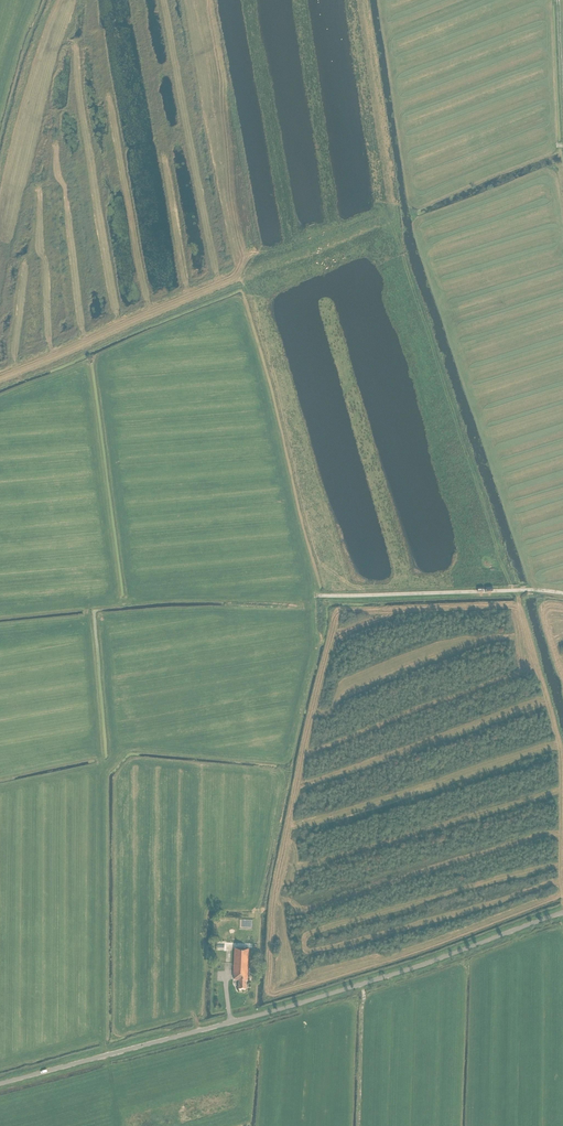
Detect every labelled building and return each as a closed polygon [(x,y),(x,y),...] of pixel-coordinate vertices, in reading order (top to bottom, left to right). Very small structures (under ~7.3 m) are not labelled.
[(247,981),(249,949),(234,948),(233,975),(234,975),(234,981),(239,981),(239,990),(246,990),(246,981),(247,981)]
